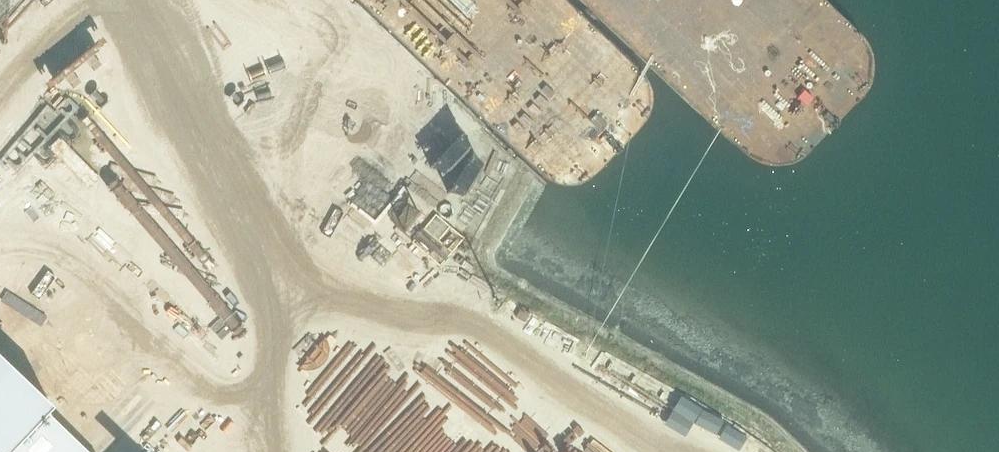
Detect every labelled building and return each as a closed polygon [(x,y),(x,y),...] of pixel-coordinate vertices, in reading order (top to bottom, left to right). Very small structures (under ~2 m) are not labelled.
[(239,103),(265,128),(285,108),(259,83),(239,103)] [(104,121),(127,136),(146,106),(123,92),(104,121)] [(69,316),(91,293),(72,276),(51,298),(69,316)] [(0,361),(0,451),(86,451),(46,415),(51,410),(0,361)]
